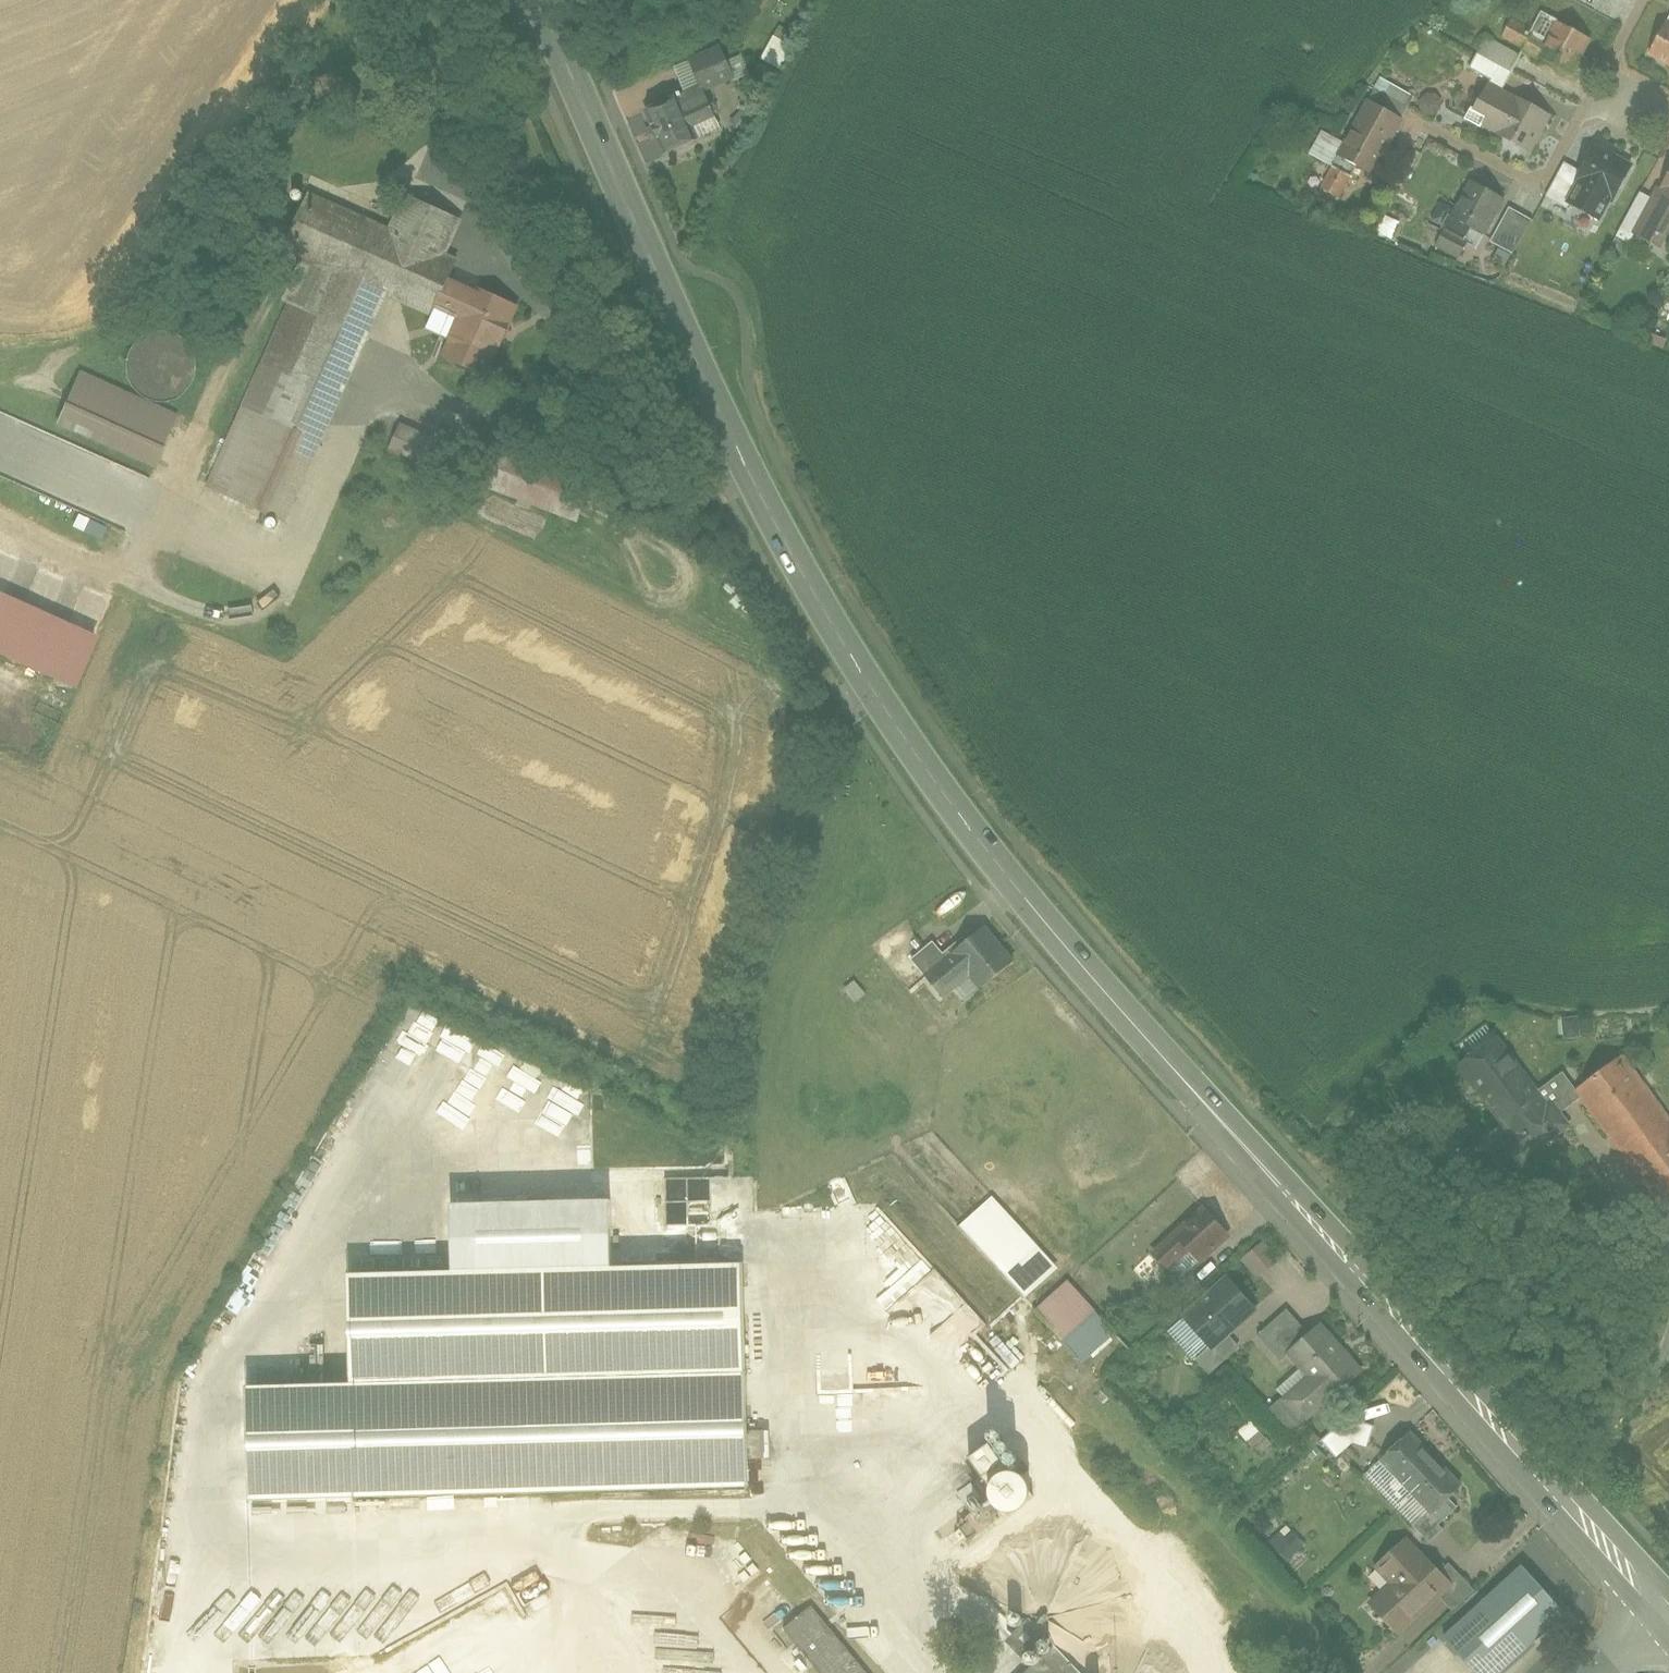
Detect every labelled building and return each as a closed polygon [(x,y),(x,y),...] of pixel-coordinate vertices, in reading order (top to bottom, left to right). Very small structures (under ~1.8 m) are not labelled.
[(1648,59),(1668,70),(1668,28),(1666,26),(1648,59)] [(1541,60),(1580,77),(1594,44),(1555,27),(1541,60)] [(771,37),(759,57),(777,67),(788,47),(771,37)] [(1490,87),(1503,94),(1522,57),(1486,39),(1468,75),(1490,87)] [(713,47),(667,65),(678,93),(633,110),(650,155),(697,137),(693,126),(708,120),(698,92),(726,81),(713,47)] [(1375,77),(1364,96),(1396,116),(1408,97),(1375,77)] [(1532,157),(1552,120),(1503,94),(1490,87),(1470,123),(1532,157)] [(1403,123),(1368,105),(1340,159),(1375,177),(1403,123)] [(1596,142),(1576,186),(1615,204),(1632,169),(1613,160),(1617,152),(1596,142)] [(1328,172),(1321,194),(1337,200),(1344,178),(1328,172)] [(1632,239),(1666,254),(1668,247),(1668,175),(1660,194),(1654,191),(1632,239)] [(346,178),(211,488),(293,524),(392,298),(454,325),(437,365),(486,386),(524,300),(412,251),(428,214),(346,178)] [(1504,200),(1470,184),(1452,220),(1487,237),(1504,200)] [(1585,207),(1566,199),(1556,220),(1576,229),(1585,207)] [(1545,230),(1509,212),(1492,246),(1528,264),(1545,230)] [(81,370),(57,424),(162,471),(186,417),(81,370)] [(93,451),(0,414),(0,477),(72,505),(93,451)] [(396,423),(383,447),(409,462),(423,438),(396,423)] [(67,687),(86,633),(0,603),(0,663),(67,687)] [(1006,966),(976,926),(940,953),(931,941),(908,958),(936,995),(958,978),(970,993),(1006,966)] [(1451,1062),(1478,1099),(1448,1121),(1475,1157),(1505,1135),(1517,1151),(1582,1102),(1663,1204),(1668,1199),(1668,1116),(1660,1122),(1610,1059),(1575,1084),(1564,1069),(1539,1088),(1496,1029),(1451,1062)] [(403,1107),(427,1120),(440,1095),(417,1082),(403,1107)] [(1018,1291),(1049,1265),(988,1195),(958,1222),(1018,1291)] [(1233,1236),(1206,1204),(1144,1251),(1163,1275),(1188,1256),(1195,1266),(1233,1236)] [(856,1251),(835,1271),(865,1304),(893,1279),(902,1289),(925,1268),(881,1219),(851,1246),(856,1251)] [(352,1383),(247,1386),(250,1500),(750,1486),(744,1263),(349,1274),(352,1383)] [(1248,1301),(1226,1273),(1177,1311),(1199,1339),(1248,1301)] [(1064,1278),(1033,1304),(1078,1357),(1109,1330),(1064,1278)] [(1354,1376),(1311,1328),(1306,1332),(1287,1311),(1257,1337),(1279,1362),(1286,1357),(1304,1378),(1271,1407),(1292,1431),(1354,1376)] [(1197,1359),(1215,1381),(1246,1355),(1229,1334),(1197,1359)] [(1332,1455),(1352,1439),(1354,1441),(1365,1433),(1352,1415),(1320,1438),(1332,1455)] [(1462,1488),(1408,1427),(1359,1470),(1413,1531),(1462,1488)] [(968,1463),(956,1498),(1010,1516),(1022,1481),(968,1463)] [(1284,1559),(1301,1543),(1283,1525),(1267,1541),(1284,1559)] [(1383,1587),(1367,1601),(1395,1632),(1453,1578),(1425,1548),(1417,1555),(1402,1540),(1368,1571),(1383,1587)] [(1523,1557),(1440,1630),(1478,1672),(1492,1672),(1567,1606),(1523,1557)] [(773,1619),(818,1672),(863,1672),(800,1597),(773,1619)] [(1005,1672),(1078,1672),(1045,1637),(1005,1672)]
